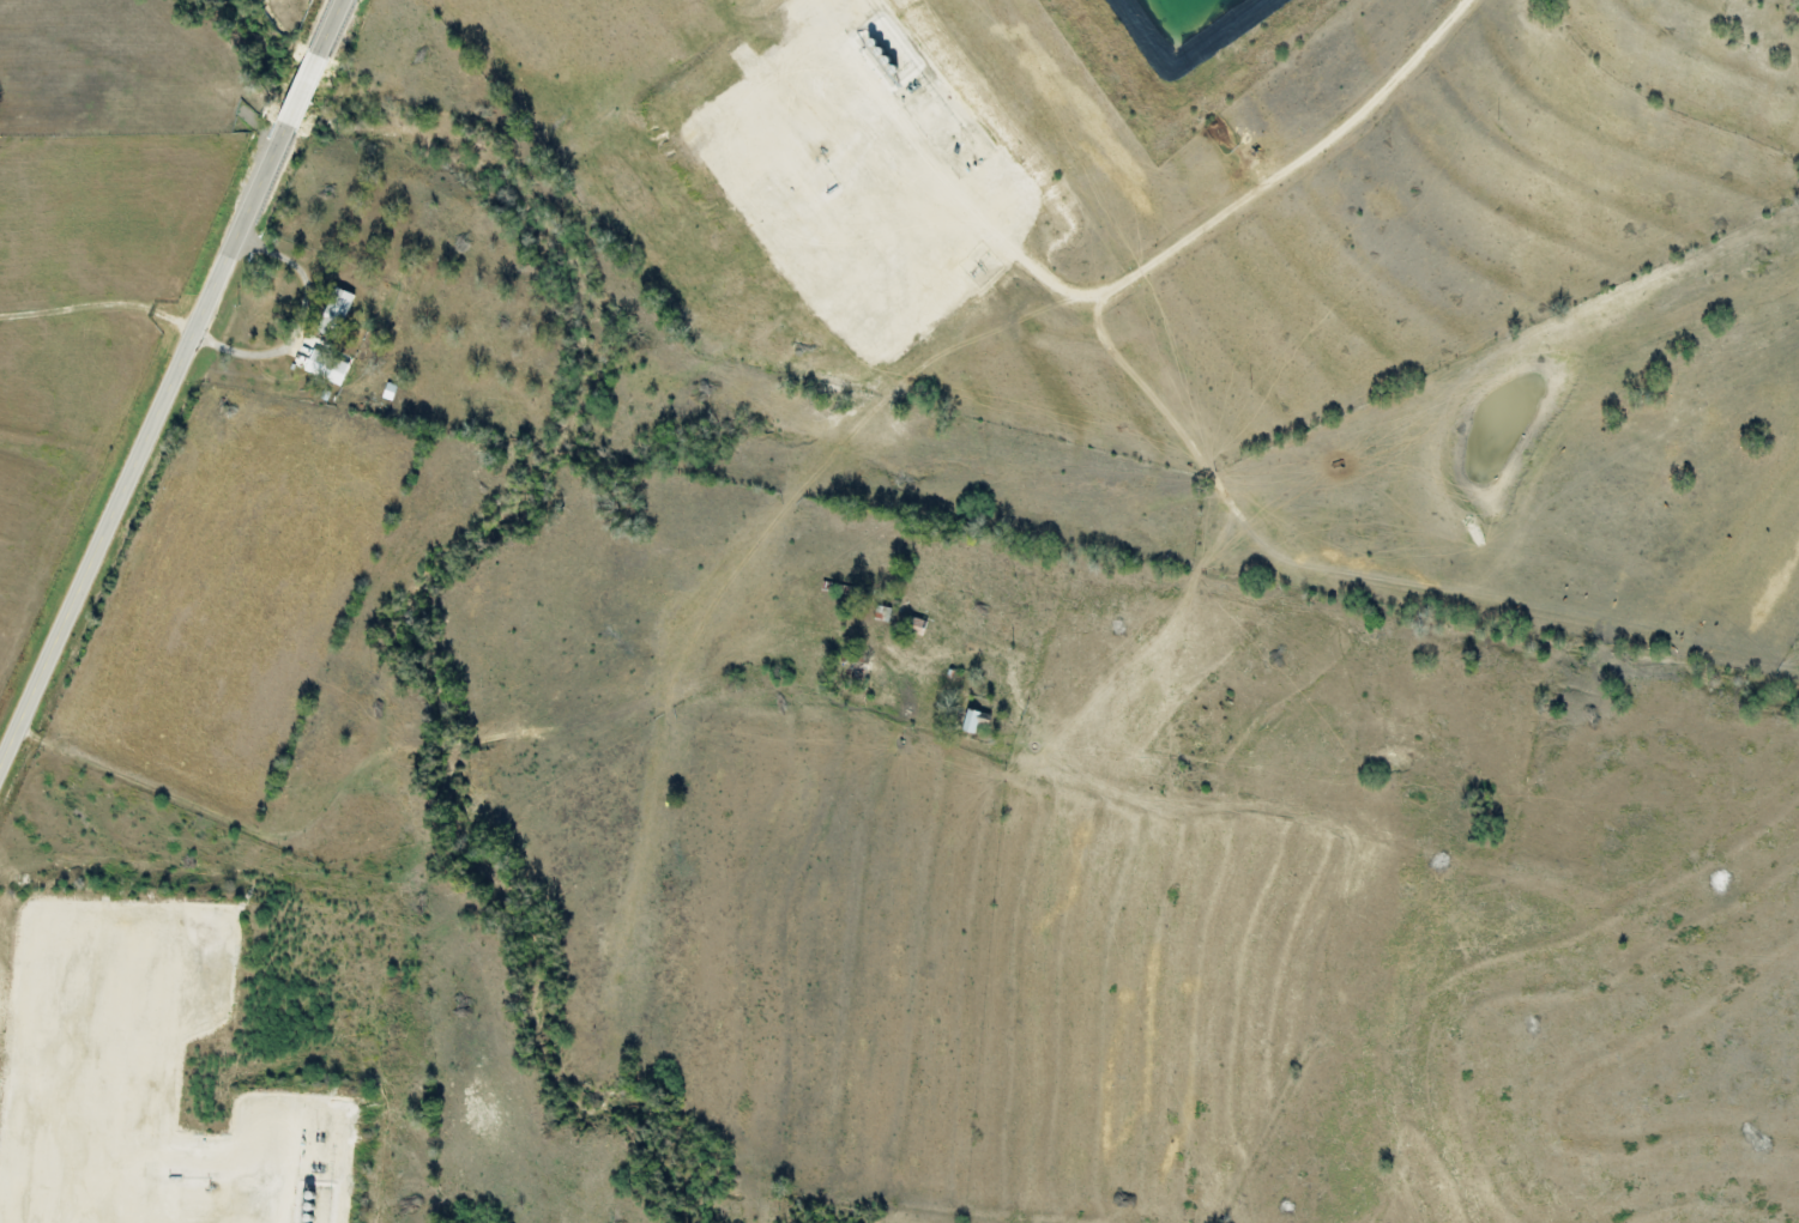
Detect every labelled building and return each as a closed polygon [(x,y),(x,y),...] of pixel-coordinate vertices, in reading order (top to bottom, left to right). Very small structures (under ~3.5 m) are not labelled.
[(356,295),(336,287),(317,331),(336,340),(356,295)] [(306,372),(342,386),(350,364),(314,350),(306,372)] [(963,731),(976,734),(979,724),(989,726),(992,714),(968,709),(963,731)]
